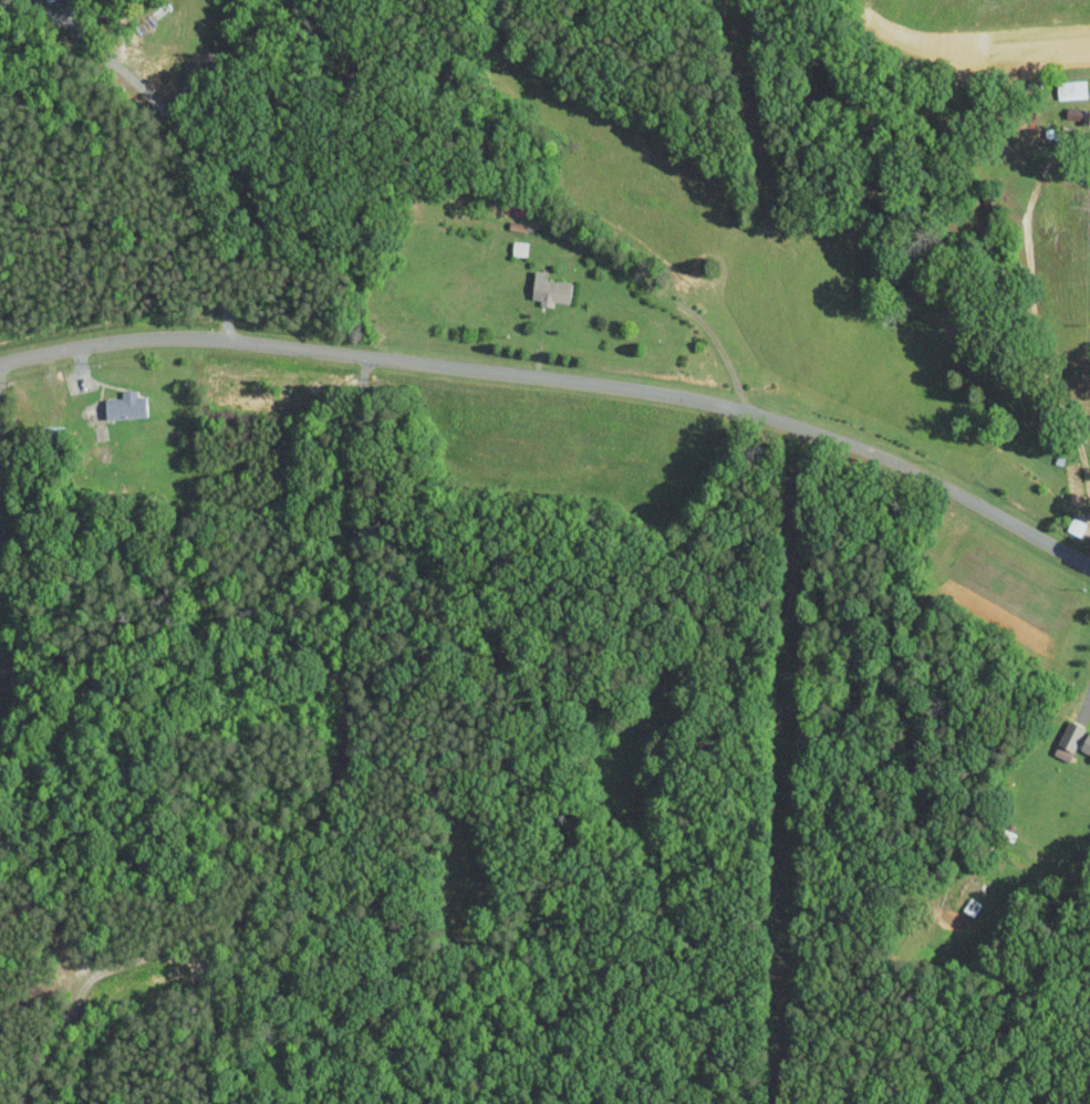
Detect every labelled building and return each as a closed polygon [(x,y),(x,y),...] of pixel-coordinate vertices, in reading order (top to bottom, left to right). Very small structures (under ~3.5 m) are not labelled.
[(1056,99),(1085,98),(1084,80),(1055,81),(1056,99)] [(526,256),(525,241),(512,242),(512,256),(526,256)] [(529,302),(551,304),(551,301),(568,303),(571,282),(544,279),(545,271),(532,270),(529,302)] [(146,396),(134,397),(134,390),(119,390),(119,399),(102,400),(103,419),(146,418),(146,396)]
